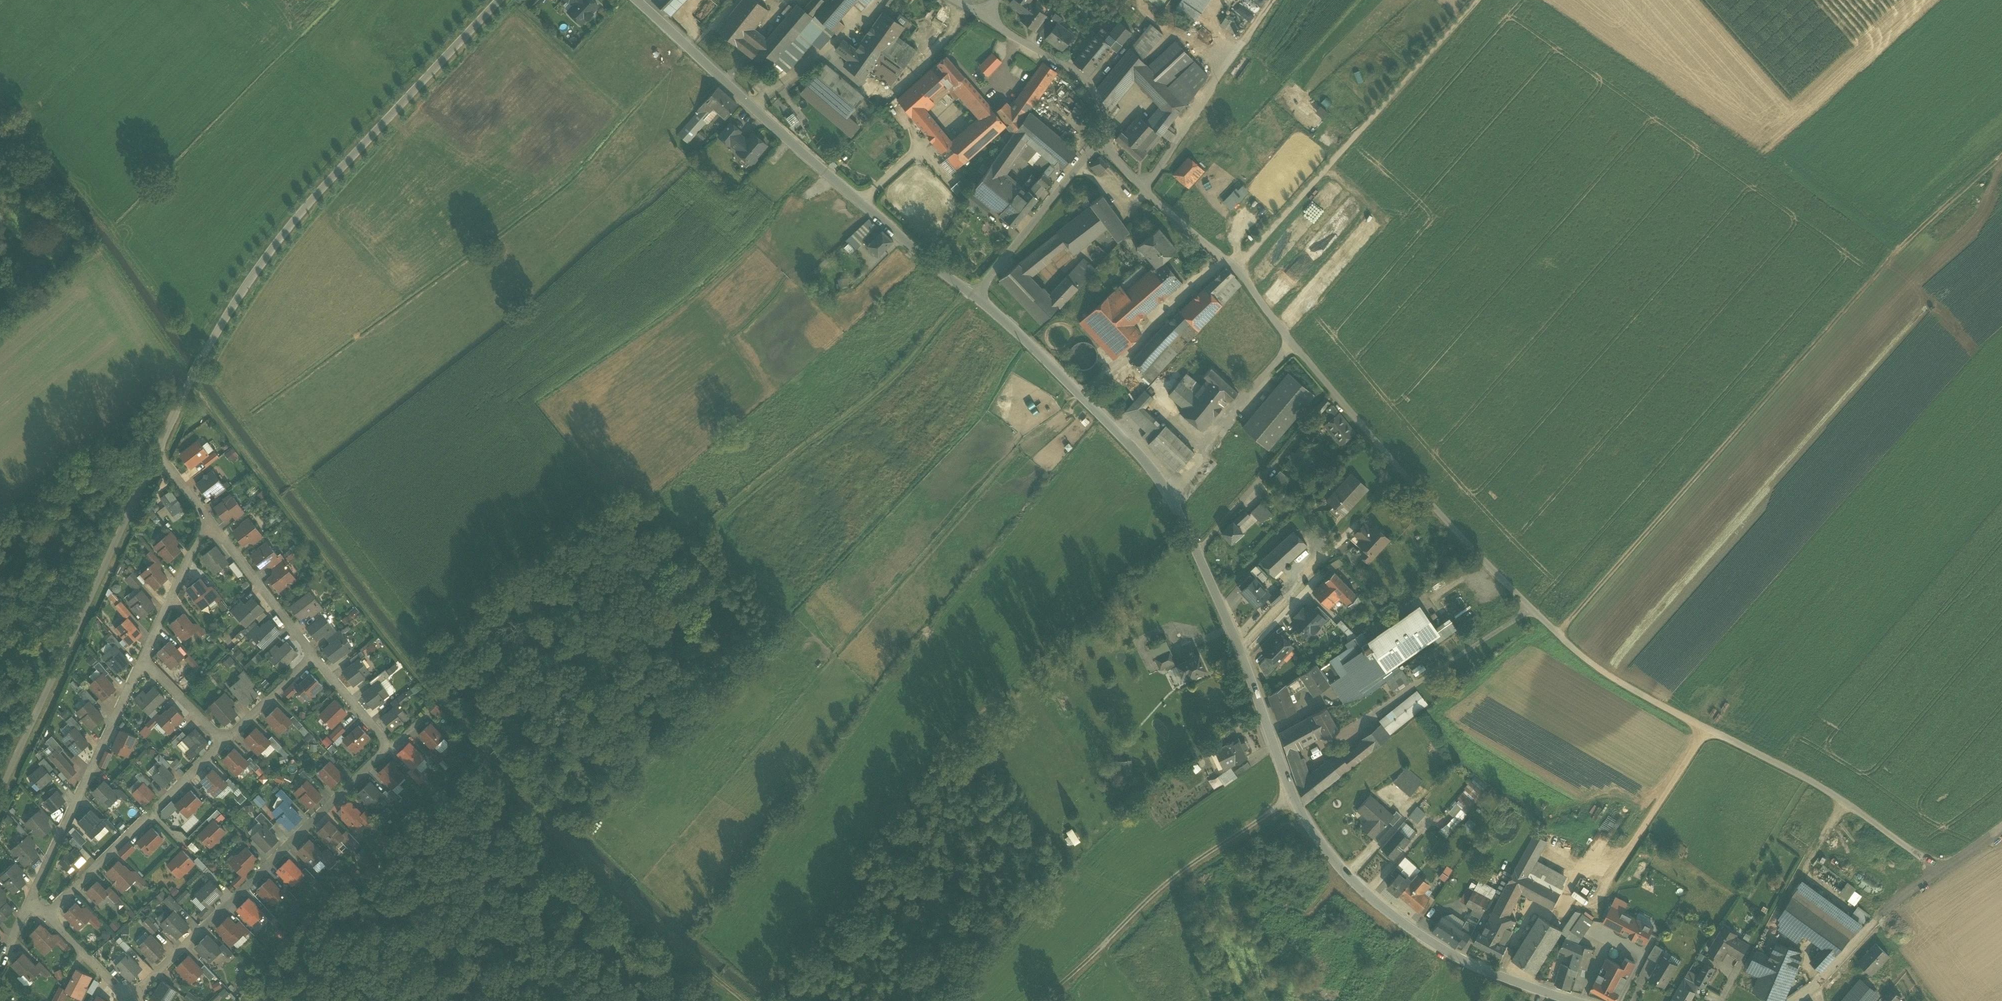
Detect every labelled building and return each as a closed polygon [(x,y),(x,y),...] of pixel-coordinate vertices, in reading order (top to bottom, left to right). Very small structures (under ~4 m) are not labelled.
[(567,1),(573,6),(568,12),(578,21),(583,16),(585,18),(588,18),(591,15),(591,12),(598,5),(592,0),(568,0),(567,1)] [(670,16),(685,0),(652,0),(670,16)] [(717,31),(745,53),(758,37),(752,31),(768,11),(755,0),(742,0),(717,31)] [(803,9),(812,17),(814,15),(826,2),(823,0),(811,0),(803,9)] [(814,15),(830,30),(830,29),(838,20),(857,0),(828,0),(826,2),(814,15)] [(1026,15),(1034,5),(1030,2),(1032,0),(1012,0),(1010,2),(1026,15)] [(1196,20),(1210,0),(1181,0),(1176,8),(1196,20)] [(1241,3),(1245,5),(1239,15),(1252,22),(1264,0),(1243,0),(1241,3)] [(786,16),(758,49),(774,62),(775,61),(801,30),(812,17),(803,9),(797,4),(793,8),(786,16)] [(789,4),(782,13),(786,16),(793,8),(789,4)] [(1042,19),(1045,15),(1034,5),(1026,15),(1021,21),(1033,30),(1034,29),(1042,19)] [(904,28),(882,12),(872,26),(893,42),(904,28)] [(1222,24),(1236,32),(1243,21),(1229,13),(1222,24)] [(830,30),(814,15),(812,17),(801,30),(811,39),(813,41),(819,47),(826,42),(835,33),(830,29),(830,30)] [(1047,23),(1042,19),(1034,29),(1039,33),(1047,23)] [(838,20),(830,29),(835,33),(836,34),(835,34),(836,35),(844,26),(838,20)] [(1053,28),(1047,23),(1039,33),(1045,38),(1053,28)] [(1095,51),(1103,57),(1111,48),(1115,51),(1130,31),(1120,23),(1111,34),(1102,28),(1089,44),(1096,50),(1095,51)] [(1056,24),(1053,28),(1045,38),(1061,51),(1073,36),(1056,24)] [(1149,25),(1130,48),(1141,60),(1163,34),(1149,25)] [(872,26),(856,49),(856,50),(851,57),(868,69),(878,76),(891,57),(886,52),(893,42),(872,26)] [(801,30),(775,61),(786,70),(811,39),(801,30)] [(843,40),(835,50),(848,60),(849,60),(851,57),(856,50),(856,49),(843,40)] [(903,41),(899,46),(893,42),(886,52),(891,57),(878,76),(891,86),(915,51),(903,41)] [(1147,67),(1184,105),(1193,96),(1208,76),(1175,41),(1147,67)] [(1073,63),(1088,75),(1103,57),(1095,51),(1096,50),(1089,44),(1073,63)] [(1097,88),(1111,117),(1119,107),(1114,104),(1134,80),(1146,66),(1141,60),(1130,48),(1097,88)] [(774,62),(758,49),(752,58),(767,70),(774,62)] [(980,66),(990,75),(1004,60),(993,51),(980,66)] [(981,97),(945,56),(934,66),(952,87),(970,108),(981,97)] [(868,69),(851,57),(849,60),(848,60),(844,65),(846,67),(861,79),(868,69)] [(1027,84),(1041,94),(1057,72),(1043,62),(1027,84)] [(928,137),(939,127),(926,111),(952,87),(934,66),(897,99),(928,137)] [(1147,67),(1146,66),(1134,80),(1160,108),(1172,120),(1184,105),(1147,67)] [(820,71),(808,85),(847,118),(859,104),(844,91),(850,85),(831,68),(825,75),(820,71)] [(1022,120),(1022,121),(1041,94),(1027,84),(1010,107),(1022,120)] [(737,105),(717,87),(705,101),(713,108),(704,119),(707,122),(708,123),(717,112),(725,119),(737,105)] [(989,107),(981,97),(970,108),(977,117),(989,107)] [(705,101),(695,112),(696,113),(704,119),(713,108),(705,101)] [(995,113),(1006,126),(1012,134),(1022,121),(1022,120),(1010,107),(1007,103),(995,113)] [(1318,111),(1325,118),(1330,112),(1323,106),(1318,111)] [(995,113),(989,107),(977,117),(951,141),(944,133),(933,143),(955,170),(1006,126),(995,113)] [(1172,120),(1160,108),(1147,121),(1157,133),(1154,137),(1157,140),(1160,136),(1165,129),(1172,120)] [(1051,162),(1060,170),(1076,151),(1029,112),(1015,132),(1026,142),(1051,162)] [(696,113),(667,146),(677,155),(707,122),(704,119),(696,113)] [(1142,116),(1129,129),(1147,145),(1154,137),(1157,133),(1147,121),(1142,116)] [(730,122),(719,136),(729,145),(730,143),(738,133),(740,131),(730,122)] [(928,137),(933,143),(944,133),(939,127),(928,137)] [(1121,132),(1114,138),(1139,160),(1146,152),(1144,150),(1147,145),(1129,129),(1128,128),(1123,134),(1121,132)] [(1175,137),(1165,129),(1160,136),(1170,144),(1175,137)] [(992,164),(1003,174),(1026,142),(1015,132),(992,164)] [(750,139),(748,141),(738,133),(730,143),(738,150),(737,152),(751,163),(752,162),(754,162),(756,159),(756,157),(766,145),(753,133),(749,137),(749,138),(750,139)] [(1157,140),(1154,137),(1147,145),(1144,150),(1146,152),(1157,140)] [(1189,157),(1174,174),(1189,188),(1204,171),(1189,157)] [(1107,166),(1099,158),(1090,167),(1098,175),(1107,166)] [(1037,178),(1047,187),(1060,170),(1051,162),(1037,178)] [(990,208),(1004,220),(1025,192),(1019,188),(1003,174),(992,164),(971,193),(990,208)] [(1026,193),(1037,178),(1031,173),(1019,188),(1025,192),(1026,193)] [(1026,193),(1035,200),(1047,187),(1037,178),(1026,193)] [(952,188),(959,196),(968,188),(962,180),(952,188)] [(1004,220),(1013,228),(1035,200),(1026,193),(1025,192),(1004,220)] [(1225,204),(1230,210),(1243,197),(1237,192),(1225,204)] [(990,208),(971,193),(965,201),(984,216),(990,208)] [(1121,222),(1102,196),(1090,204),(1092,207),(1108,228),(1110,232),(1121,222)] [(1108,228),(1092,207),(1018,264),(1030,277),(1050,261),(1047,258),(1064,244),(1073,255),(1108,228)] [(862,242),(877,226),(869,219),(845,242),(854,251),(862,242)] [(1128,232),(1121,222),(1110,232),(1118,241),(1128,232)] [(893,240),(877,226),(862,242),(878,257),(893,240)] [(1176,248),(1158,228),(1138,246),(1137,248),(1137,251),(1141,255),(1144,255),(1145,254),(1155,265),(1162,260),(1176,248)] [(1030,277),(1018,264),(999,279),(1041,323),(1059,306),(1060,308),(1095,269),(1084,258),(1049,296),(1030,277)] [(1181,282),(1162,260),(1155,265),(1152,268),(1172,290),(1181,282)] [(1133,324),(1172,290),(1152,268),(1147,272),(1140,266),(1079,323),(1113,359),(1141,333),(1133,324)] [(1234,275),(1225,267),(1157,332),(1132,360),(1143,372),(1140,376),(1148,384),(1240,285),(1234,275)] [(1237,392),(1211,368),(1204,375),(1207,378),(1203,383),(1224,404),(1228,399),(1229,401),(1237,392)] [(1183,407),(1202,385),(1186,372),(1168,394),(1183,407)] [(1242,427),(1268,449),(1313,395),(1288,373),(1242,427)] [(1202,430),(1224,404),(1203,383),(1202,385),(1183,407),(1180,412),(1202,430)] [(1148,443),(1163,427),(1143,409),(1153,398),(1145,391),(1125,411),(1146,431),(1142,437),(1148,443)] [(1316,408),(1320,412),(1329,403),(1324,399),(1316,408)] [(1334,418),(1339,415),(1331,406),(1327,409),(1334,418)] [(1353,433),(1339,415),(1334,418),(1325,425),(1339,443),(1353,433)] [(1303,432),(1309,437),(1318,427),(1312,422),(1303,432)] [(1194,452),(1165,425),(1163,427),(1148,443),(1177,471),(1194,452)] [(1285,463),(1297,474),(1315,452),(1303,442),(1285,463)] [(181,455),(190,468),(206,455),(197,443),(181,455)] [(232,462),(241,457),(234,446),(225,452),(232,462)] [(203,461),(207,466),(219,457),(215,452),(203,461)] [(1271,479),(1282,488),(1289,479),(1279,470),(1271,479)] [(196,485),(206,497),(215,491),(223,484),(215,474),(209,478),(208,476),(205,476),(204,479),(196,485)] [(1360,496),(1346,482),(1334,495),(1332,494),(1325,501),(1332,507),(1339,514),(1340,513),(1353,500),(1355,501),(1360,496)] [(226,489),(223,484),(215,491),(218,495),(226,489)] [(185,511),(171,491),(160,499),(166,507),(168,507),(173,514),(176,512),(178,516),(185,511)] [(1402,497),(1390,497),(1390,505),(1402,505),(1402,497)] [(214,508),(224,521),(232,515),(241,508),(233,498),(227,502),(226,500),(223,499),(223,502),(214,508)] [(1251,512),(1262,523),(1272,513),(1261,502),(1251,512)] [(168,507),(166,507),(174,519),(178,516),(176,512),(173,514),(168,507)] [(1339,514),(1332,507),(1328,511),(1336,519),(1341,514),(1340,513),(1339,514)] [(244,513),(241,508),(232,515),(236,520),(244,513)] [(1246,511),(1233,522),(1237,527),(1250,516),(1246,511)] [(233,533),(242,545),(250,539),(259,532),(251,522),(246,526),(244,524),(241,524),(241,526),(233,533)] [(1233,522),(1221,532),(1231,543),(1243,533),(1237,527),(1233,522)] [(1358,543),(1370,530),(1364,525),(1352,538),(1358,543)] [(1370,530),(1358,543),(1366,550),(1361,556),(1368,561),(1387,540),(1373,527),(1370,530)] [(1293,531),(1260,562),(1273,576),(1306,545),(1293,531)] [(171,532),(166,535),(176,547),(179,540),(171,532)] [(263,537),(259,532),(250,539),(254,544),(263,537)] [(176,547),(166,535),(157,544),(161,549),(159,551),(159,554),(161,554),(168,562),(180,551),(176,547)] [(251,557),(260,569),(269,563),(277,556),(269,546),(264,550),(262,548),(259,547),(259,550),(251,557)] [(228,564),(215,547),(202,557),(208,565),(208,567),(211,568),(213,566),(217,572),(228,564)] [(153,563),(156,566),(161,562),(151,551),(146,555),(153,563)] [(277,556),(269,563),(272,567),(284,558),(280,554),(277,556)] [(288,564),(284,558),(272,567),(276,572),(285,565),(286,566),(288,564)] [(1338,558),(1328,564),(1333,572),(1343,565),(1338,558)] [(243,574),(234,562),(229,566),(238,577),(243,574)] [(156,566),(153,563),(144,572),(148,577),(146,579),(146,582),(148,582),(155,590),(167,579),(156,566)] [(286,566),(285,565),(276,572),(268,579),(278,591),(286,586),(289,586),(289,583),(288,580),(293,576),(286,566)] [(1261,573),(1255,567),(1250,572),(1255,577),(1261,573)] [(1356,596),(1333,572),(1324,581),(1340,597),(1347,605),(1356,596)] [(135,590),(138,588),(142,584),(133,573),(125,579),(134,589),(135,590)] [(1241,590),(1253,579),(1249,575),(1237,586),(1241,590)] [(205,587),(199,579),(187,589),(193,597),(192,600),(196,600),(198,599),(202,604),(212,596),(205,587)] [(1248,600),(1255,607),(1269,595),(1253,579),(1241,590),(1249,599),(1248,600)] [(1340,597),(1324,581),(1312,592),(1328,608),(1340,597)] [(212,587),(205,587),(212,596),(202,604),(198,599),(196,600),(195,601),(195,603),(201,610),(214,600),(216,602),(221,598),(214,589),(212,587)] [(131,600),(140,591),(138,588),(135,590),(134,589),(128,596),(131,600)] [(154,607),(140,591),(131,600),(135,605),(133,607),(133,609),(135,610),(142,617),(154,607)] [(1268,600),(1273,605),(1282,596),(1278,591),(1268,600)] [(319,604),(310,593),(290,608),(300,619),(308,613),(319,604)] [(109,596),(115,602),(118,600),(112,594),(109,596)] [(1360,600),(1356,596),(1347,605),(1351,609),(1360,600)] [(237,613),(248,624),(253,619),(261,611),(263,609),(252,598),(245,605),(237,613)] [(237,613),(245,605),(241,601),(230,611),(245,627),(248,624),(237,613)] [(115,607),(125,618),(130,613),(121,602),(115,607)] [(323,609),(319,604),(308,613),(312,617),(323,609)] [(1313,611),(1308,606),(1304,611),(1303,610),(1296,618),(1297,618),(1292,623),(1295,626),(1296,630),(1298,632),(1302,632),(1307,637),(1323,621),(1313,611)] [(1317,606),(1313,611),(1323,621),(1325,624),(1330,618),(1317,606)] [(1417,609),(1367,643),(1388,678),(1397,672),(1392,665),(1435,635),(1417,609)] [(265,616),(261,611),(253,619),(258,623),(265,616)] [(194,628),(183,614),(171,624),(177,632),(176,635),(180,635),(182,633),(186,639),(196,631),(194,628)] [(332,627),(323,616),(307,629),(316,640),(323,635),(332,627)] [(118,632),(129,645),(141,634),(127,618),(118,627),(121,630),(118,632)] [(1360,624),(1354,618),(1348,624),(1354,630),(1360,624)] [(255,634),(266,646),(280,631),(269,620),(261,628),(255,634)] [(328,639),(331,644),(339,637),(340,638),(343,635),(355,625),(351,621),(328,639)] [(198,624),(194,628),(196,631),(200,637),(205,633),(198,624)] [(235,637),(239,641),(254,627),(251,625),(246,630),(245,628),(235,637)] [(255,634),(261,628),(257,625),(246,635),(250,640),(252,637),(263,648),(266,646),(255,634)] [(1354,636),(1344,626),(1339,630),(1349,640),(1354,636)] [(1436,633),(1441,640),(1452,633),(1447,626),(1436,633)] [(336,632),(332,627),(323,635),(326,639),(336,632)] [(114,646),(117,650),(122,645),(112,634),(106,639),(108,642),(100,649),(105,655),(114,646)] [(1331,683),(1329,683),(1342,703),(1363,697),(1385,680),(1388,678),(1367,643),(1361,634),(1346,644),(1349,649),(1329,663),(1338,678),(1331,683)] [(340,638),(349,650),(352,647),(343,635),(340,638)] [(1267,656),(1275,664),(1291,648),(1279,635),(1263,652),(1267,656)] [(323,649),(333,662),(349,650),(340,638),(339,637),(331,644),(323,649)] [(1167,671),(1176,666),(1176,663),(1165,640),(1149,648),(1159,670),(1165,668),(1167,671)] [(169,642),(157,653),(164,660),(164,663),(167,663),(170,661),(174,666),(184,657),(169,642)] [(271,657),(282,668),(297,653),(287,642),(280,649),(271,657)] [(271,657),(280,649),(276,645),(265,655),(280,670),(282,668),(271,657)] [(105,660),(116,672),(128,662),(117,650),(114,646),(105,655),(108,657),(105,660)] [(350,660),(353,664),(360,660),(364,656),(361,651),(350,660)] [(249,670),(263,656),(258,652),(244,666),(249,670)] [(189,655),(185,659),(192,667),(188,670),(191,673),(199,666),(189,655)] [(230,655),(223,662),(228,667),(235,661),(230,655)] [(1204,666),(1199,655),(1176,666),(1181,676),(1186,674),(1188,678),(1205,670),(1204,666)] [(1275,664),(1267,656),(1259,665),(1266,678),(1277,666),(1275,664)] [(367,670),(360,660),(353,664),(350,667),(343,673),(352,685),(361,679),(364,679),(364,677),(362,674),(367,670)] [(102,674),(104,677),(109,673),(99,662),(94,666),(101,675),(102,674)] [(1315,664),(1300,675),(1304,682),(1313,695),(1329,685),(1328,684),(1326,681),(1315,664)] [(1413,674),(1417,680),(1428,672),(1422,666),(1413,674)] [(1388,678),(1385,680),(1391,689),(1407,678),(1402,670),(1397,672),(1388,678)] [(243,679),(251,688),(255,684),(244,671),(239,675),(243,679)] [(370,682),(373,687),(379,682),(380,683),(386,679),(381,673),(370,682)] [(93,688),(103,700),(115,690),(104,677),(102,674),(101,675),(92,682),(95,686),(93,688)] [(322,686),(311,674),(298,686),(296,689),(304,698),(309,694),(311,695),(314,696),(314,693),(322,686)] [(1300,675),(1285,685),(1288,692),(1304,682),(1300,675)] [(232,689),(246,706),(257,695),(251,688),(243,679),(232,689)] [(296,689),(298,686),(294,682),(283,693),(288,697),(296,689)] [(380,683),(379,682),(373,687),(370,689),(362,695),(372,708),(380,702),(383,702),(383,699),(382,696),(387,692),(380,683)] [(1285,685),(1268,696),(1276,719),(1295,712),(1288,692),(1285,685)] [(89,702),(92,705),(96,701),(84,688),(78,693),(87,703),(89,702)] [(147,695),(141,701),(151,711),(164,698),(154,688),(147,695)] [(141,701),(147,695),(143,691),(134,700),(148,714),(151,711),(141,701)] [(1417,691),(1379,720),(1389,733),(1426,703),(1417,691)] [(221,697),(230,708),(234,704),(225,692),(220,696),(221,697)] [(391,702),(395,707),(398,705),(407,698),(403,693),(391,702)] [(209,707),(225,725),(237,715),(230,708),(221,697),(209,707)] [(346,713),(335,701),(320,715),(332,727),(346,713)] [(80,716),(90,729),(102,718),(92,705),(89,702),(87,703),(79,710),(82,714),(80,716)] [(448,718),(435,702),(428,708),(434,714),(437,712),(445,721),(448,718)] [(406,715),(398,705),(395,707),(389,712),(381,718),(391,730),(399,724),(402,724),(402,722),(401,719),(406,715)] [(160,718),(158,720),(159,721),(168,730),(172,726),(173,728),(177,728),(177,725),(184,718),(173,706),(160,718)] [(289,720),(277,708),(265,718),(273,726),(272,729),(276,728),(278,727),(282,731),(292,723),(289,720)] [(1337,731),(1325,708),(1313,714),(1324,734),(1325,737),(1337,731)] [(158,720),(160,718),(156,714),(145,725),(150,729),(159,721),(158,720)] [(1324,734),(1313,714),(1279,733),(1286,755),(1297,749),(1324,734)] [(74,728),(77,731),(82,727),(72,716),(66,721),(73,729),(74,728)] [(293,716),(289,720),(292,723),(299,729),(303,726),(293,716)] [(431,748),(432,749),(435,747),(444,738),(430,723),(418,735),(431,748)] [(329,736),(334,741),(345,730),(340,725),(329,736)] [(1303,758),(1300,758),(1289,762),(1303,804),(1389,736),(1381,725),(1357,744),(1358,747),(1343,758),(1337,752),(1309,775),(1303,758)] [(362,747),(363,744),(370,737),(358,726),(343,741),(352,750),(357,745),(359,747),(362,747)] [(65,742),(76,755),(88,744),(77,731),(74,728),(73,729),(65,736),(68,740),(65,742)] [(267,741),(255,728),(244,739),(251,747),(251,749),(254,749),(256,747),(261,752),(270,744),(267,741)] [(207,743),(195,730),(189,735),(196,743),(191,748),(187,752),(192,757),(207,743)] [(136,738),(121,731),(112,750),(124,756),(127,749),(130,750),(133,749),(132,746),(136,738)] [(176,746),(182,740),(186,736),(182,732),(172,742),(176,746)] [(182,740),(191,748),(196,743),(189,735),(186,736),(182,740)] [(56,750),(59,753),(63,749),(52,736),(46,741),(55,751),(56,750)] [(271,736),(267,741),(270,744),(278,751),(282,747),(271,736)] [(1214,749),(1225,744),(1222,736),(1212,744),(1214,749)] [(446,741),(444,738),(435,747),(440,752),(446,747),(446,741)] [(1226,755),(1230,764),(1246,757),(1243,752),(1240,744),(1237,738),(1225,744),(1214,749),(1219,759),(1226,755)] [(398,754),(412,769),(421,759),(423,757),(410,743),(398,754)] [(439,757),(440,752),(435,747),(432,749),(431,748),(427,752),(444,770),(449,766),(439,757)] [(246,761),(234,749),(222,760),(229,767),(229,770),(233,770),(235,768),(239,773),(249,764),(246,761)] [(1299,754),(1297,749),(1286,755),(1288,759),(1289,762),(1300,758),(1299,754)] [(49,756),(68,778),(75,771),(59,753),(56,750),(55,751),(49,756)] [(329,761),(332,764),(336,760),(327,750),(322,754),(329,761)] [(99,765),(104,767),(111,754),(106,751),(99,765)] [(164,767),(166,768),(170,765),(160,754),(155,759),(158,761),(164,767)] [(1226,755),(1219,759),(1223,768),(1230,764),(1226,755)] [(171,765),(177,770),(183,762),(177,757),(171,765)] [(250,757),(246,761),(249,764),(255,771),(260,767),(250,757)] [(42,767),(47,773),(52,769),(43,758),(39,763),(42,767)] [(428,767),(421,759),(412,769),(408,773),(418,783),(424,777),(421,774),(428,767)] [(164,767),(158,761),(154,765),(155,766),(160,771),(164,767)] [(329,761),(318,772),(332,787),(343,776),(332,764),(329,761)] [(1119,774),(1131,774),(1130,761),(1118,762),(1119,774)] [(378,773),(392,788),(401,779),(403,777),(389,762),(378,773)] [(1233,772),(1237,777),(1251,766),(1247,762),(1233,772)] [(160,771),(155,766),(148,772),(153,777),(160,771)] [(37,783),(40,787),(51,778),(47,773),(42,767),(32,775),(38,782),(37,783)] [(153,777),(162,787),(173,776),(166,768),(164,767),(160,771),(153,777)] [(1224,786),(1237,777),(1233,772),(1230,767),(1217,777),(1224,786)] [(1393,781),(1410,796),(1423,782),(1406,767),(1393,781)] [(224,782),(212,770),(201,781),(208,789),(208,791),(211,791),(213,789),(218,794),(227,786),(224,782)] [(306,781),(309,784),(313,780),(304,770),(299,774),(306,781)] [(143,783),(146,786),(150,783),(140,772),(136,775),(143,783)] [(228,778),(224,782),(227,786),(234,792),(238,788),(228,778)] [(1457,799),(1467,808),(1484,788),(1474,778),(1464,789),(1465,790),(1457,799)] [(408,785),(401,779),(392,788),(388,792),(393,798),(398,802),(402,798),(398,794),(408,785)] [(111,789),(104,781),(92,792),(99,800),(99,802),(102,803),(104,801),(109,806),(118,797),(119,796),(111,789)] [(303,800),(310,808),(322,797),(309,784),(306,781),(298,789),(303,795),(300,797),(300,800),(303,800)] [(369,782),(358,793),(365,800),(365,803),(369,803),(370,801),(375,806),(384,798),(381,794),(369,782)] [(133,794),(143,805),(154,795),(146,786),(143,783),(133,794)] [(120,790),(111,789),(119,796),(118,797),(123,802),(128,797),(120,790)] [(285,802),(288,804),(292,800),(281,789),(276,794),(283,801),(270,813),(277,820),(281,816),(276,810),(285,802)] [(385,790),(381,794),(384,798),(388,802),(393,798),(388,792),(385,790)] [(191,791),(175,806),(177,808),(184,815),(189,810),(191,812),(195,812),(195,808),(202,803),(191,791)] [(241,804),(247,797),(241,791),(234,797),(241,804)] [(45,802),(52,811),(64,801),(56,792),(45,802)] [(259,793),(253,799),(260,807),(267,801),(259,793)] [(1392,815),(1370,795),(1357,810),(1367,819),(1371,823),(1366,831),(1373,837),(1382,826),(1383,827),(1389,821),(1393,815),(1392,815)] [(177,808),(175,806),(171,802),(161,811),(161,818),(167,818),(177,808)] [(281,821),(289,829),(300,818),(288,804),(285,802),(276,810),(281,816),(277,820),(279,821),(281,821)] [(342,809),(338,812),(347,823),(351,823),(353,824),(357,824),(360,821),(362,821),(366,826),(371,826),(376,821),(373,818),(369,822),(361,814),(355,807),(352,808),(352,805),(350,803),(348,802),(345,806),(342,806),(342,809)] [(1409,816),(1417,823),(1425,814),(1417,807),(1409,816)] [(41,808),(37,812),(47,824),(49,817),(41,808)] [(211,823),(214,821),(221,814),(217,810),(207,819),(211,823)] [(366,810),(361,814),(369,822),(373,818),(366,810)] [(90,811),(79,822),(86,829),(86,832),(88,832),(91,830),(96,835),(105,826),(102,823),(90,811)] [(1395,811),(1392,815),(1393,815),(1389,821),(1393,824),(1401,815),(1395,811)] [(32,831),(39,839),(51,829),(47,824),(37,812),(27,821),(32,826),(30,828),(30,831),(32,831)] [(263,825),(268,830),(274,825),(261,812),(255,818),(263,826),(263,825)] [(1470,827),(1473,821),(1466,817),(1463,824),(1470,827)] [(1436,838),(1441,843),(1459,822),(1454,818),(1436,838)] [(106,819),(102,823),(105,826),(109,831),(114,826),(106,819)] [(1371,823),(1367,819),(1361,826),(1366,831),(1371,823)] [(211,823),(198,836),(207,845),(212,840),(214,842),(218,842),(219,839),(225,832),(214,821),(211,823)] [(330,840),(335,845),(342,838),(344,836),(343,835),(329,821),(318,832),(322,837),(322,840),(326,843),(330,840)] [(1404,821),(1397,829),(1407,837),(1408,836),(1411,838),(1416,832),(1404,821)] [(252,837),(266,851),(277,840),(268,830),(263,825),(263,826),(252,837)] [(163,840),(152,828),(137,843),(139,845),(139,847),(142,847),(144,850),(149,850),(149,849),(156,849),(156,847),(163,840)] [(1068,830),(1075,843),(1080,840),(1076,834),(1073,828),(1068,830)] [(1380,848),(1393,859),(1410,839),(1407,837),(1397,829),(1380,848)] [(91,830),(88,832),(87,834),(91,838),(96,835),(91,830)] [(347,831),(343,835),(344,836),(342,838),(353,849),(359,844),(347,831)] [(1517,868),(1561,892),(1569,877),(1537,859),(1547,841),(1535,834),(1517,868)] [(24,839),(34,850),(35,844),(28,835),(24,839)] [(75,848),(86,860),(91,856),(73,837),(68,841),(75,848)] [(19,858),(26,866),(38,855),(34,850),(24,839),(14,848),(19,853),(17,855),(17,858),(19,858)] [(330,840),(326,843),(331,849),(335,845),(330,840)] [(321,853),(309,841),(298,852),(312,866),(320,858),(323,855),(321,853)] [(134,848),(129,843),(118,853),(123,859),(134,848)] [(188,847),(197,858),(203,853),(193,843),(188,847)] [(19,853),(14,848),(10,851),(15,856),(17,855),(19,853)] [(62,865),(71,875),(86,860),(75,848),(68,856),(65,855),(65,858),(67,861),(62,865)] [(233,866),(241,875),(251,865),(257,859),(246,848),(239,855),(236,855),(236,858),(238,861),(233,866)] [(326,849),(321,853),(323,855),(320,858),(329,867),(336,860),(326,849)] [(183,851),(168,866),(176,875),(181,870),(184,872),(187,872),(187,870),(194,862),(193,861),(183,851)] [(1409,881),(1414,875),(1419,869),(1404,857),(1390,873),(1394,877),(1400,871),(1406,877),(1405,878),(1409,881)] [(197,858),(193,861),(194,862),(203,872),(207,867),(197,858)] [(289,860),(277,871),(284,878),(284,881),(287,881),(290,879),(295,884),(303,875),(301,872),(289,860)] [(131,875),(118,862),(106,873),(113,880),(113,883),(116,883),(118,881),(123,886),(132,877),(131,875)] [(11,867),(19,876),(23,872),(16,863),(11,867)] [(254,871),(251,865),(241,875),(233,883),(237,887),(254,871)] [(1438,877),(1444,881),(1452,869),(1447,865),(1438,877)] [(7,886),(14,894),(25,883),(19,876),(11,867),(1,875),(6,881),(4,883),(4,885),(7,886)] [(211,881),(213,883),(217,878),(207,867),(203,872),(202,873),(211,881)] [(305,868),(301,872),(303,875),(310,882),(315,878),(305,868)] [(1501,898),(1495,910),(1509,917),(1522,893),(1553,909),(1561,892),(1517,868),(1501,898)] [(135,871),(131,875),(132,877),(136,880),(141,887),(146,882),(135,871)] [(1390,891),(1396,896),(1398,893),(1409,881),(1405,878),(1406,877),(1400,871),(1394,877),(1387,885),(1391,890),(1390,891)] [(1414,875),(1409,881),(1398,893),(1417,910),(1418,910),(1426,899),(1420,894),(1427,885),(1414,875)] [(124,891),(136,880),(132,877),(123,886),(118,881),(116,883),(124,891)] [(268,879),(257,890),(264,898),(264,900),(267,900),(269,898),(274,903),(283,894),(280,891),(268,879)] [(170,896),(174,900),(182,892),(171,881),(163,889),(170,896)] [(211,881),(196,895),(207,906),(210,903),(222,892),(213,883),(211,881)] [(1824,948),(1835,955),(1869,917),(1858,908),(1851,917),(1803,881),(1781,916),(1779,927),(1778,929),(1796,942),(1803,933),(1824,948)] [(96,882),(86,892),(97,903),(107,895),(108,894),(105,891),(96,882)] [(1471,912),(1481,918),(1491,899),(1478,892),(1481,887),(1472,882),(1469,887),(1460,901),(1474,908),(1471,912)] [(1855,905),(1863,893),(1846,882),(1838,893),(1855,905)] [(1433,892),(1427,885),(1420,894),(1426,899),(1418,910),(1417,910),(1422,915),(1433,898),(1430,895),(1433,892)] [(109,887),(105,891),(108,894),(107,895),(111,898),(114,902),(119,897),(109,887)] [(285,887),(280,891),(283,894),(293,905),(298,901),(285,887)] [(157,894),(160,900),(167,897),(164,891),(157,894)] [(107,895),(97,903),(101,907),(111,898),(107,895)] [(1495,910),(1501,898),(1494,895),(1489,908),(1494,910),(1495,910)] [(1,921),(13,911),(1,897),(0,896),(0,920),(1,921)] [(175,911),(180,906),(174,900),(170,896),(165,900),(175,911)] [(1611,906),(1631,916),(1635,907),(1616,897),(1611,906)] [(248,899),(237,909),(244,917),(244,920),(247,920),(249,918),(254,922),(263,914),(260,911),(248,899)] [(76,903),(64,914),(71,921),(71,924),(74,924),(76,923),(81,927),(89,920),(90,918),(79,907),(76,903)] [(215,908),(210,903),(207,906),(200,914),(204,919),(215,908)] [(165,920),(174,912),(167,905),(159,914),(165,920)] [(1631,916),(1611,906),(1603,923),(1645,944),(1653,928),(1631,916)] [(87,907),(79,907),(90,918),(89,920),(96,928),(102,922),(87,907)] [(265,907),(260,911),(263,914),(270,921),(274,917),(265,907)] [(1482,933),(1505,945),(1518,922),(1509,917),(1495,910),(1494,910),(1482,933)] [(1567,937),(1583,914),(1576,911),(1563,931),(1562,933),(1567,937)] [(172,932),(177,937),(188,926),(174,912),(165,920),(169,925),(166,928),(169,932),(172,932)] [(1463,928),(1466,921),(1452,913),(1444,915),(1443,917),(1463,928)] [(1565,939),(1577,943),(1593,920),(1583,914),(1567,937),(1565,939)] [(1456,947),(1459,941),(1465,945),(1471,935),(1476,925),(1467,920),(1466,921),(1463,928),(1443,917),(1441,915),(1432,931),(1456,947)] [(1512,959),(1536,974),(1562,933),(1563,931),(1539,916),(1512,959)] [(142,923),(152,934),(158,929),(147,918),(142,923)] [(228,918),(216,929),(224,936),(224,939),(227,939),(229,937),(234,942),(242,934),(243,933),(235,925),(228,918)] [(106,919),(102,923),(107,929),(102,933),(108,939),(117,931),(106,919)] [(240,921),(235,925),(243,933),(242,934),(245,936),(250,932),(240,921)] [(53,938),(39,925),(28,936),(35,943),(35,946),(38,946),(40,944),(45,949),(54,940),(53,938)] [(1710,949),(1722,957),(1727,949),(1741,957),(1749,944),(1736,936),(1733,942),(1728,938),(1732,931),(1724,926),(1710,949)] [(139,947),(150,936),(146,931),(134,942),(139,947)] [(1474,943),(1502,957),(1508,947),(1505,945),(1482,933),(1480,932),(1474,943)] [(57,934),(53,938),(54,940),(57,943),(63,950),(68,945),(67,942),(57,934)] [(139,947),(153,961),(164,950),(150,936),(139,947)] [(206,936),(195,947),(202,954),(202,956),(205,957),(207,955),(212,960),(213,959),(216,959),(216,956),(221,951),(218,948),(206,936)] [(1581,959),(1585,947),(1577,943),(1565,939),(1559,950),(1573,956),(1581,959)] [(38,946),(35,946),(44,956),(57,943),(54,940),(45,949),(40,944),(38,946)] [(1781,967),(1793,973),(1801,953),(1789,948),(1778,943),(1770,959),(1782,964),(1781,967)] [(1876,943),(1861,961),(1874,974),(1890,955),(1876,943)] [(223,944),(218,948),(221,951),(228,958),(232,954),(223,944)] [(1648,957),(1659,963),(1663,956),(1664,957),(1667,951),(1656,944),(1648,957)] [(1581,959),(1572,989),(1572,991),(1581,993),(1586,976),(1585,976),(1593,949),(1585,947),(1581,959)] [(1835,955),(1824,948),(1811,962),(1821,970),(1835,955)] [(115,965),(127,955),(120,949),(110,959),(115,965)] [(1706,964),(1715,968),(1718,963),(1701,953),(1698,958),(1706,964)] [(23,954),(12,965),(19,973),(19,975),(22,975),(24,974),(29,978),(38,969),(35,966),(23,954)] [(115,965),(130,980),(141,970),(127,955),(115,965)] [(1577,969),(1570,989),(1572,989),(1581,959),(1573,956),(1570,967),(1577,969)] [(1650,978),(1665,987),(1678,966),(1664,957),(1663,956),(1659,963),(1650,978)] [(188,957),(176,968),(183,975),(184,978),(186,978),(188,976),(193,981),(202,972),(200,969),(188,957)] [(1607,958),(1599,973),(1623,986),(1631,971),(1607,958)] [(1779,1000),(1781,1000),(1793,973),(1781,967),(1782,964),(1770,959),(1769,963),(1764,973),(1756,990),(1779,1000)] [(1764,973),(1769,963),(1761,959),(1756,969),(1764,973)] [(40,962),(35,966),(38,969),(46,977),(50,973),(40,962)] [(1555,984),(1570,989),(1577,969),(1570,967),(1561,964),(1555,984)] [(1685,976),(1699,984),(1704,987),(1715,968),(1706,964),(1699,976),(1689,970),(1685,976)] [(204,965),(200,969),(202,972),(210,980),(214,976),(204,965)] [(62,969),(55,970),(57,979),(64,977),(62,969)] [(91,977),(77,970),(67,988),(78,994),(82,988),(84,990),(87,989),(86,986),(91,977)] [(1599,973),(1591,988),(1614,1000),(1615,1000),(1623,986),(1599,973)] [(22,975),(19,975),(19,978),(24,984),(31,984),(33,981),(29,978),(24,974),(22,975)] [(1673,997),(1681,1000),(1695,1000),(1691,999),(1699,984),(1685,976),(1673,997)] [(100,981),(94,978),(86,992),(92,995),(100,981)] [(212,984),(216,990),(223,986),(220,980),(212,984)] [(163,982),(151,1000),(153,1000),(171,1000),(171,999),(176,991),(163,982)] [(1876,996),(1861,984),(1846,1000),(1871,1000),(1876,996)] [(54,1000),(60,1000),(66,990),(60,987),(53,1000),(54,1000)] [(221,992),(225,997),(230,992),(226,987),(221,992)] [(1885,1000),(1898,1000),(1901,997),(1891,989),(1883,999),(1885,1000)] [(184,998),(189,1000),(200,1000),(188,992),(184,998)]
